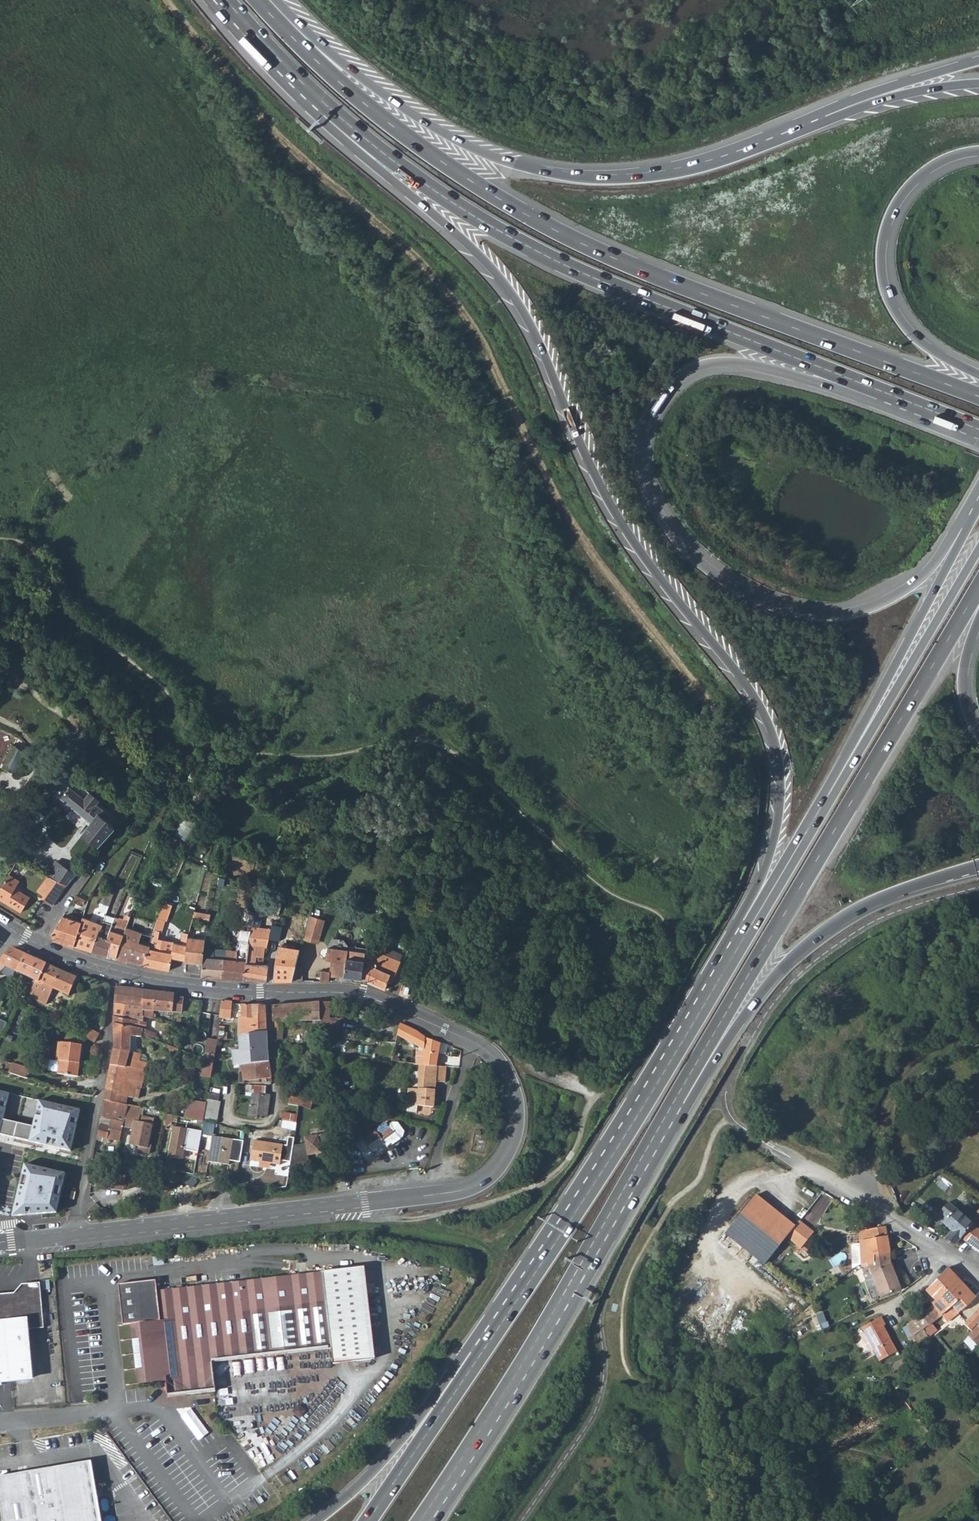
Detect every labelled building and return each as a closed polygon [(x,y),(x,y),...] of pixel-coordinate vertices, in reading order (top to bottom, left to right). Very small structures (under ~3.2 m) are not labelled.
[(17,775),(26,752),(13,747),(4,769),(17,775)] [(83,834),(98,847),(114,828),(99,814),(102,809),(96,804),(97,803),(97,799),(91,795),(88,796),(86,800),(69,788),(61,799),(92,822),(83,834)] [(188,841),(199,821),(184,813),(174,834),(188,841)] [(75,875),(56,863),(49,876),(67,886),(75,875)] [(9,876),(0,891),(0,899),(4,902),(21,913),(30,898),(20,892),(16,890),(18,886),(20,882),(9,876)] [(67,886),(49,876),(38,891),(43,895),(42,898),(54,905),(67,886)] [(113,896),(106,893),(101,903),(110,906),(113,896)] [(99,903),(91,920),(102,925),(103,921),(106,915),(109,907),(100,904),(99,903)] [(124,912),(132,915),(133,910),(126,907),(124,912)] [(204,913),(194,912),(194,918),(208,920),(208,918),(204,918),(204,913)] [(308,925),(323,930),(326,919),(311,914),(308,925)] [(114,919),(106,915),(103,921),(112,925),(114,919)] [(270,929),(272,919),(263,917),(256,915),(254,925),(252,935),(248,951),(245,979),(264,983),(266,982),(267,966),(263,965),(266,947),(268,948),(271,929),(270,929)] [(140,929),(155,932),(157,920),(143,916),(140,929)] [(91,920),(83,917),(80,928),(74,948),(92,953),(102,925),(91,920)] [(120,922),(114,919),(112,925),(108,941),(112,942),(107,957),(116,959),(121,945),(120,944),(127,928),(129,922),(121,921),(120,922)] [(172,923),(157,920),(155,932),(170,935),(172,923)] [(80,928),(61,921),(53,934),(53,940),(74,948),(80,928)] [(112,925),(103,921),(102,925),(92,953),(107,957),(112,942),(108,941),(112,925)] [(243,922),(240,933),(252,935),(254,925),(243,922)] [(323,930),(308,925),(307,926),(304,938),(319,942),(323,930)] [(143,934),(127,928),(120,944),(121,945),(116,959),(116,960),(127,963),(128,961),(143,966),(148,953),(150,947),(140,943),(143,934)] [(214,932),(208,931),(207,940),(206,945),(210,946),(211,942),(213,942),(214,932)] [(231,961),(225,960),(222,979),(244,980),(245,979),(248,951),(252,935),(240,933),(236,955),(231,955),(231,961)] [(172,958),(203,964),(205,950),(206,945),(207,940),(188,936),(186,943),(174,942),(173,952),(172,958)] [(148,953),(143,966),(169,971),(172,958),(173,952),(150,947),(148,953)] [(322,970),(320,982),(329,981),(329,977),(341,976),(344,977),(367,980),(373,958),(365,956),(366,950),(326,947),(325,959),(331,959),(330,971),(322,970)] [(385,954),(375,951),(373,958),(367,980),(367,982),(385,990),(388,981),(389,977),(394,979),(402,962),(400,961),(403,954),(388,947),(385,954)] [(0,960),(0,973),(7,968),(18,973),(27,955),(13,949),(0,960)] [(276,960),(273,982),(291,982),(295,967),(298,951),(281,949),(280,961),(276,960)] [(214,951),(205,950),(203,964),(201,978),(222,979),(225,960),(214,960),(214,951)] [(225,960),(227,951),(214,951),(214,960),(225,960)] [(47,964),(27,955),(18,973),(36,982),(40,983),(47,964)] [(47,964),(40,983),(36,982),(29,999),(41,1004),(44,996),(53,989),(64,994),(69,996),(77,978),(47,964)] [(303,970),(295,967),(291,982),(299,982),(303,970)] [(401,990),(411,995),(417,980),(407,975),(401,990)] [(143,1025),(143,1019),(143,1012),(145,991),(134,989),(116,987),(114,1001),(114,1005),(113,1015),(114,1026),(143,1032),(144,1028),(144,1025),(143,1025)] [(44,996),(41,1004),(45,1006),(53,989),(44,996)] [(174,998),(175,995),(155,992),(145,991),(143,1012),(153,1012),(182,1012),(182,999),(174,998)] [(230,1019),(232,1002),(222,1001),(222,1003),(220,1017),(220,1018),(230,1019)] [(330,1035),(330,1044),(341,1039),(341,1019),(330,1019),(331,1003),(327,1003),(305,1004),(272,1006),(273,1022),(275,1022),(281,1022),(323,1019),(323,1025),(321,1025),(321,1035),(330,1035)] [(240,1018),(239,1038),(257,1033),(267,1033),(265,1006),(242,1004),(243,1013),(240,1014),(240,1018)] [(153,1021),(153,1012),(143,1012),(143,1019),(151,1020),(153,1021)] [(424,1044),(422,1064),(436,1066),(440,1043),(426,1038),(417,1031),(400,1024),(396,1036),(413,1041),(424,1044)] [(138,1038),(143,1039),(143,1034),(143,1032),(114,1026),(114,1046),(111,1066),(138,1072),(139,1070),(145,1070),(148,1057),(137,1054),(130,1053),(132,1037),(138,1038)] [(156,1032),(144,1028),(143,1032),(143,1034),(154,1038),(156,1032)] [(89,1029),(85,1037),(94,1042),(98,1034),(89,1029)] [(207,1033),(205,1043),(212,1044),(212,1041),(215,1034),(207,1033)] [(234,1067),(240,1066),(269,1062),(267,1033),(257,1033),(239,1038),(240,1052),(232,1053),(234,1067)] [(137,1045),(138,1038),(132,1037),(130,1053),(137,1054),(139,1046),(137,1045)] [(208,1091),(216,1041),(212,1041),(212,1044),(206,1100),(208,1091)] [(79,1076),(80,1070),(82,1046),(59,1043),(57,1061),(60,1062),(60,1063),(59,1074),(79,1076)] [(187,1098),(185,1118),(204,1122),(204,1121),(206,1100),(212,1044),(205,1043),(204,1051),(203,1051),(199,1074),(197,1074),(193,1098),(187,1098)] [(271,1079),(269,1062),(240,1066),(240,1081),(258,1080),(271,1079)] [(34,1070),(15,1064),(12,1074),(31,1079),(34,1070)] [(436,1067),(436,1066),(422,1064),(421,1064),(419,1090),(409,1089),(407,1105),(433,1108),(435,1082),(444,1083),(447,1068),(436,1067)] [(138,1099),(144,1073),(138,1072),(111,1066),(107,1090),(120,1092),(120,1096),(138,1099)] [(0,1090),(0,1135),(2,1136),(2,1133),(6,1118),(11,1093),(0,1090)] [(119,1103),(120,1096),(120,1092),(107,1090),(104,1101),(119,1103)] [(218,1093),(208,1091),(206,1100),(218,1101),(218,1093)] [(268,1116),(271,1094),(254,1092),(252,1104),(251,1104),(250,1116),(258,1117),(259,1115),(268,1116)] [(290,1097),(289,1104),(300,1106),(304,1107),(312,1110),(312,1098),(290,1097)] [(82,1109),(39,1099),(34,1125),(30,1140),(30,1142),(72,1152),(82,1109)] [(218,1101),(206,1100),(204,1121),(217,1122),(218,1101)] [(97,1137),(119,1142),(122,1127),(127,1106),(118,1104),(119,1103),(104,1101),(101,1117),(97,1137)] [(289,1104),(289,1113),(298,1114),(300,1106),(289,1104)] [(127,1106),(122,1127),(132,1129),(129,1145),(138,1147),(137,1152),(149,1154),(151,1146),(148,1145),(154,1119),(140,1116),(141,1109),(127,1106)] [(284,1112),(282,1121),(297,1122),(298,1114),(289,1113),(284,1112)] [(34,1125),(6,1118),(2,1133),(30,1140),(34,1125)] [(203,1134),(214,1134),(215,1122),(204,1121),(203,1134)] [(396,1131),(385,1139),(384,1141),(388,1146),(391,1144),(392,1145),(404,1137),(405,1131),(398,1122),(392,1121),(390,1123),(390,1127),(393,1130),(396,1130),(396,1131)] [(174,1127),(169,1155),(171,1158),(181,1160),(184,1158),(185,1151),(199,1153),(202,1132),(174,1127)] [(308,1145),(294,1148),(292,1162),(291,1169),(311,1165),(310,1163),(309,1157),(322,1154),(321,1148),(335,1145),(332,1133),(307,1139),(308,1145)] [(212,1136),(208,1162),(230,1165),(231,1161),(240,1162),(243,1140),(212,1136)] [(254,1140),(251,1160),(281,1164),(282,1160),(292,1162),(294,1148),(294,1139),(289,1138),(288,1145),(254,1140)] [(110,1156),(94,1153),(92,1159),(111,1163),(111,1160),(110,1160),(110,1156)] [(350,1158),(343,1159),(344,1174),(352,1173),(350,1158)] [(68,1171),(25,1162),(11,1218),(58,1215),(68,1171)] [(112,1189),(126,1189),(126,1174),(112,1173),(112,1189)] [(98,1174),(96,1184),(109,1187),(111,1178),(98,1174)] [(726,1238),(766,1268),(788,1239),(796,1228),(756,1198),(726,1238)] [(944,1238),(954,1244),(960,1238),(974,1225),(948,1203),(940,1212),(947,1218),(946,1219),(945,1220),(944,1221),(944,1223),(944,1224),(945,1225),(951,1230),(944,1238)] [(815,1234),(800,1223),(796,1228),(788,1239),(802,1251),(804,1248),(815,1234)] [(974,1225),(960,1238),(978,1252),(978,1229),(974,1225)] [(889,1252),(886,1231),(884,1228),(880,1229),(867,1231),(858,1231),(860,1247),(853,1248),(851,1250),(853,1266),(862,1265),(873,1263),(873,1256),(889,1252)] [(802,1251),(811,1258),(813,1255),(804,1248),(802,1251)] [(890,1263),(889,1252),(873,1256),(873,1263),(874,1267),(870,1269),(879,1296),(898,1289),(892,1278),(895,1277),(890,1263)] [(128,1326),(136,1325),(143,1385),(172,1382),(173,1396),(219,1390),(216,1362),(319,1350),(335,1348),(336,1361),(373,1357),(363,1268),(326,1272),(279,1277),(215,1285),(162,1291),(160,1281),(123,1286),(128,1326)] [(975,1299),(948,1269),(926,1290),(935,1301),(931,1305),(933,1307),(940,1316),(941,1319),(944,1316),(943,1314),(952,1307),(956,1313),(965,1308),(975,1299)] [(33,1379),(29,1329),(40,1330),(37,1283),(18,1285),(10,1294),(0,1294),(0,1382),(33,1379)] [(940,1316),(933,1307),(921,1316),(906,1326),(912,1337),(916,1346),(928,1337),(923,1330),(940,1316)] [(946,1318),(956,1313),(952,1307),(943,1314),(944,1316),(946,1318)] [(971,1331),(978,1322),(978,1307),(963,1324),(971,1331)] [(882,1318),(863,1329),(882,1362),(900,1352),(885,1326),(887,1325),(882,1318)] [(971,1331),(966,1336),(976,1345),(977,1347),(978,1345),(978,1322),(971,1331)] [(970,1351),(976,1345),(966,1336),(961,1342),(970,1351)] [(192,1408),(182,1415),(200,1439),(210,1432),(192,1408)] [(0,1475),(0,1515),(1,1520),(100,1520),(90,1461),(43,1468),(33,1461),(26,1471),(0,1475)]
